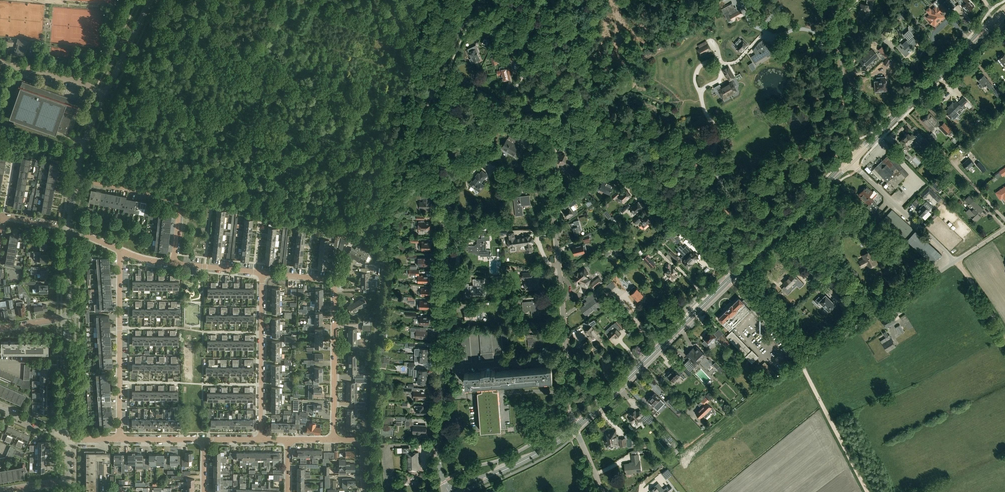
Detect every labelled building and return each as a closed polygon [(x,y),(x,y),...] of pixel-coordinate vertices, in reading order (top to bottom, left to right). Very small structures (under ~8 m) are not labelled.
[(869,5),(873,6),(874,0),(867,0),(866,4),(861,3),(859,15),(867,17),(869,5)] [(935,1),(932,3),(935,6),(932,9),(929,7),(926,10),(926,11),(928,14),(929,14),(930,14),(926,17),(929,20),(928,21),(931,24),(932,23),(934,25),(938,22),(939,21),(944,16),(940,12),(944,8),(941,4),(938,0),(936,0),(935,1)] [(956,5),(952,0),(946,0),(952,8),(956,6),(956,5)] [(958,2),(961,6),(962,5),(966,11),(967,12),(967,11),(973,6),(968,0),(957,0),(958,2)] [(730,7),(729,5),(721,9),(728,20),(731,18),(732,21),(743,16),(740,10),(733,13),(730,7)] [(771,38),(776,36),(772,27),(767,29),(771,38)] [(911,47),(913,44),(914,44),(916,41),(912,37),(914,35),(909,30),(903,35),(908,39),(902,45),(900,43),(897,46),(899,48),(904,53),(903,53),(906,56),(910,52),(909,52),(910,51),(908,49),(911,47)] [(889,35),(885,31),(877,37),(880,40),(882,39),(883,40),(889,35)] [(747,44),(742,40),(740,39),(742,37),(739,33),(732,41),(736,45),(735,46),(736,46),(736,47),(740,51),(747,44)] [(487,38),(486,39),(484,44),(483,45),(489,48),(492,41),(487,38)] [(29,42),(18,39),(17,43),(18,44),(17,48),(15,48),(13,56),(24,59),(26,50),(23,50),(24,45),(28,46),(29,42)] [(755,54),(751,57),(754,62),(766,54),(767,56),(771,53),(770,53),(773,51),(770,45),(769,46),(767,43),(766,44),(763,39),(759,42),(753,50),(755,54)] [(700,56),(712,50),(708,43),(707,43),(706,40),(698,45),(699,48),(696,49),(700,56)] [(471,63),(473,62),(474,62),(475,63),(477,62),(477,60),(480,59),(477,53),(479,52),(476,45),(467,49),(472,58),(469,59),(471,63)] [(863,55),(864,56),(859,60),(866,67),(877,55),(871,49),(867,53),(866,52),(863,55)] [(512,62),(519,61),(517,51),(511,52),(512,55),(510,56),(508,57),(509,62),(512,62)] [(498,74),(501,74),(502,80),(503,80),(504,80),(505,80),(505,79),(509,78),(509,75),(510,74),(508,65),(499,67),(500,69),(497,70),(498,74)] [(728,66),(722,70),(729,81),(730,81),(733,79),(735,77),(728,66)] [(990,88),(991,87),(993,86),(983,74),(979,78),(978,79),(980,82),(978,84),(978,85),(980,88),(981,88),(983,86),(986,84),(990,88)] [(875,86),(875,87),(875,88),(876,89),(876,93),(881,93),(881,90),(886,90),(885,77),(877,77),(877,81),(875,81),(875,86)] [(730,82),(721,87),(720,87),(719,87),(718,88),(717,89),(723,99),(726,97),(726,96),(731,93),(732,94),(736,91),(734,87),(737,85),(733,79),(730,81),(730,82)] [(78,100),(46,89),(22,81),(9,118),(15,120),(13,124),(48,137),(50,132),(56,134),(57,130),(66,133),(73,113),(76,114),(77,111),(76,111),(78,107),(76,106),(78,100)] [(993,86),(991,87),(993,90),(992,91),(997,97),(1001,93),(1003,96),(1004,94),(1004,93),(1002,89),(1001,90),(998,87),(995,89),(993,86)] [(957,101),(947,110),(949,113),(947,115),(950,118),(952,118),(953,120),(961,112),(961,110),(963,108),(964,109),(970,103),(963,97),(960,100),(961,100),(958,102),(957,101)] [(937,120),(930,112),(926,116),(925,116),(924,118),(924,119),(923,120),(926,123),(925,124),(927,127),(927,126),(932,131),(940,123),(937,121),(937,120)] [(939,127),(946,135),(951,129),(944,122),(939,127)] [(502,148),(518,157),(523,149),(515,145),(517,141),(518,142),(521,136),(512,131),(509,137),(507,140),(502,148)] [(914,137),(912,134),(910,136),(908,134),(907,134),(906,134),(905,134),(904,135),(904,136),(905,136),(904,137),(900,141),(908,150),(912,146),(913,147),(918,142),(923,148),(929,142),(925,138),(924,139),(918,133),(914,137)] [(895,188),(899,184),(898,183),(908,174),(898,163),(899,163),(890,153),(869,173),(877,182),(882,177),(887,182),(889,180),(891,182),(890,183),(895,188)] [(557,154),(558,156),(559,165),(562,164),(563,164),(563,166),(567,169),(566,170),(573,176),(578,169),(571,164),(570,165),(568,163),(566,164),(565,155),(562,155),(562,154),(557,154)] [(490,162),(485,157),(479,164),(484,168),(490,162)] [(973,163),(969,158),(962,164),(967,169),(973,163)] [(480,191),(484,186),(480,183),(481,181),(482,182),(484,178),(484,179),(487,175),(482,171),(479,174),(478,173),(470,184),(476,189),(476,188),(480,191)] [(613,185),(603,180),(599,189),(609,194),(613,185)] [(937,191),(941,188),(939,186),(940,185),(936,181),(931,185),(937,191)] [(873,200),(869,196),(872,192),(866,186),(864,189),(862,189),(861,190),(861,192),(859,195),(869,204),(866,207),(872,212),(878,206),(876,204),(873,200)] [(929,186),(921,195),(924,198),(929,193),(934,198),(937,195),(929,186)] [(995,193),(998,197),(1001,195),(1004,200),(1004,186),(995,193)] [(623,190),(619,194),(619,195),(618,196),(624,203),(632,196),(626,189),(624,191),(623,190)] [(431,192),(422,192),(422,199),(423,199),(423,201),(419,201),(419,210),(426,210),(426,209),(431,208),(431,201),(431,192)] [(530,205),(529,195),(520,196),(513,197),(515,216),(523,215),(522,205),(530,205)] [(974,208),(972,211),(969,208),(966,211),(976,222),(981,216),(977,213),(979,211),(980,212),(983,209),(969,195),(965,199),(969,204),(969,203),(974,208)] [(585,203),(588,207),(594,203),(591,199),(585,203)] [(568,217),(569,218),(574,215),(572,214),(571,212),(573,210),(571,207),(575,204),(573,201),(568,204),(570,207),(563,212),(567,217),(568,217)] [(643,206),(639,201),(637,202),(634,205),(633,205),(631,206),(628,203),(623,208),(625,210),(627,208),(629,210),(630,209),(634,214),(642,207),(643,206)] [(923,205),(919,208),(920,209),(917,212),(922,217),(928,211),(929,211),(932,208),(926,202),(923,205)] [(928,264),(931,262),(942,255),(892,210),(883,219),(923,255),(920,257),(928,264)] [(644,216),(640,219),(638,216),(633,221),(635,223),(637,221),(638,223),(641,220),(643,223),(641,225),(643,228),(648,224),(647,223),(653,218),(648,213),(645,216),(644,216)] [(580,233),(579,231),(582,230),(579,220),(573,222),(575,227),(573,228),(575,235),(580,233)] [(420,229),(419,229),(418,234),(424,234),(424,230),(431,230),(431,222),(424,222),(424,221),(421,221),(420,229)] [(681,239),(679,237),(673,230),(667,235),(673,242),(674,242),(676,244),(681,239)] [(508,232),(508,238),(507,238),(508,247),(511,247),(511,250),(516,250),(516,246),(526,245),(527,252),(533,251),(532,244),(534,244),(533,242),(534,242),(534,239),(533,239),(532,235),(515,237),(514,232),(508,232)] [(491,256),(491,250),(486,250),(486,243),(487,243),(487,242),(487,241),(486,241),(486,240),(490,240),(490,236),(481,236),(481,239),(477,239),(477,244),(478,244),(478,246),(468,246),(468,252),(472,252),(472,254),(476,253),(476,255),(480,255),(480,256),(491,256)] [(39,248),(46,248),(46,244),(47,244),(47,241),(46,241),(46,240),(40,240),(40,237),(29,237),(29,244),(36,244),(36,248),(39,248)] [(431,247),(430,246),(430,243),(425,242),(425,241),(422,241),(422,242),(419,242),(419,249),(421,249),(422,250),(422,251),(426,251),(426,250),(430,250),(430,249),(431,248),(431,247)] [(582,245),(573,247),(575,255),(584,252),(583,249),(586,248),(585,245),(583,246),(582,245)] [(347,254),(354,258),(358,251),(359,249),(356,247),(355,249),(351,247),(347,254)] [(684,253),(685,253),(687,256),(693,262),(698,257),(699,255),(697,253),(694,253),(690,249),(688,249),(686,251),(684,248),(682,250),(684,253)] [(359,249),(358,251),(354,258),(363,264),(368,255),(359,249)] [(37,258),(37,262),(48,262),(48,254),(41,254),(41,251),(34,251),(34,258),(37,258)] [(676,261),(678,258),(670,251),(668,253),(676,261)] [(861,267),(867,264),(869,267),(877,263),(870,251),(862,255),(864,259),(859,262),(861,267)] [(685,253),(680,257),(680,259),(685,264),(685,265),(687,267),(688,266),(688,267),(693,262),(687,256),(685,253)] [(643,259),(651,268),(655,264),(649,258),(651,256),(649,254),(643,259)] [(429,259),(426,259),(426,258),(422,258),(419,258),(419,257),(417,257),(417,258),(416,258),(416,265),(421,265),(422,265),(426,265),(426,266),(429,266),(429,265),(429,259)] [(674,279),(675,279),(676,278),(676,277),(677,276),(678,275),(676,273),(677,272),(672,267),(671,267),(668,264),(666,266),(668,269),(665,273),(672,280),(673,279),(674,279)] [(581,284),(587,287),(590,279),(586,278),(584,275),(587,273),(583,269),(578,273),(578,272),(574,275),(575,276),(571,279),(576,286),(579,284),(579,283),(581,284)] [(361,276),(359,278),(359,280),(361,280),(369,280),(372,280),(372,276),(370,276),(370,275),(369,275),(369,272),(361,272),(361,276)] [(532,272),(523,273),(523,279),(526,279),(526,281),(525,281),(526,289),(537,289),(536,280),(531,280),(531,278),(533,278),(532,272)] [(797,279),(792,274),(783,283),(788,288),(797,279)] [(817,275),(813,279),(818,284),(822,280),(817,275)] [(593,289),(603,282),(598,276),(589,284),(593,289)] [(624,283),(627,286),(633,281),(630,278),(624,283)] [(466,290),(466,295),(471,294),(471,295),(480,294),(480,295),(485,295),(485,288),(484,288),(484,285),(481,285),(481,283),(485,282),(485,279),(473,279),(474,286),(471,286),(471,285),(469,286),(468,284),(464,284),(465,290),(466,290)] [(372,280),(369,280),(361,280),(360,288),(369,288),(369,284),(373,284),(373,286),(376,286),(376,280),(372,280)] [(830,280),(826,284),(831,289),(835,285),(830,280)] [(26,296),(26,298),(29,298),(29,296),(21,283),(18,283),(20,297),(23,297),(26,296)] [(36,292),(39,292),(48,292),(48,285),(41,285),(41,284),(36,284),(36,292)] [(604,286),(601,289),(609,300),(612,297),(604,286)] [(637,301),(641,297),(642,299),(644,297),(643,295),(637,288),(636,289),(634,286),(628,291),(631,294),(630,294),(632,297),(633,296),(637,301)] [(584,304),(585,305),(580,308),(586,315),(593,309),(595,311),(601,306),(594,296),(597,294),(595,291),(585,298),(587,301),(584,304)] [(829,311),(835,305),(825,295),(821,299),(819,297),(814,301),(817,304),(820,302),(829,311)] [(354,302),(358,310),(367,304),(363,297),(354,302)] [(739,298),(732,304),(725,311),(718,318),(729,330),(750,310),(746,305),(748,304),(744,299),(742,301),(739,298)] [(13,307),(12,299),(6,300),(7,306),(0,307),(0,311),(1,318),(9,317),(7,310),(9,309),(9,308),(13,307)] [(19,315),(25,314),(25,310),(26,310),(24,303),(23,304),(23,301),(16,302),(17,305),(16,307),(17,307),(18,307),(19,315)] [(534,315),(535,315),(539,314),(538,304),(532,305),(532,301),(522,302),(523,311),(531,310),(532,315),(534,315)] [(347,306),(351,314),(358,310),(354,302),(347,306)] [(42,305),(34,307),(34,304),(32,304),(32,308),(35,308),(35,313),(44,311),(47,310),(47,304),(42,305)] [(476,310),(465,311),(465,319),(483,317),(482,306),(476,307),(476,310)] [(881,320),(886,328),(896,322),(891,314),(881,320)] [(905,315),(900,318),(908,330),(913,327),(905,315)] [(420,316),(420,317),(418,317),(418,323),(420,323),(420,324),(424,324),(424,326),(428,326),(428,324),(429,324),(429,323),(429,320),(429,317),(424,317),(424,316),(420,316)] [(323,324),(323,318),(312,318),(312,324),(303,324),(303,327),(307,327),(314,327),(314,324),(315,324),(323,324)] [(613,326),(611,329),(609,328),(605,331),(608,334),(608,335),(608,336),(610,338),(611,338),(611,339),(614,336),(616,337),(620,333),(618,330),(620,328),(621,329),(624,326),(618,320),(615,323),(616,324),(613,326)] [(371,330),(371,322),(367,322),(367,321),(365,321),(365,322),(364,322),(364,325),(362,325),(362,330),(371,330)] [(588,335),(587,336),(589,338),(590,338),(590,339),(597,335),(595,333),(595,331),(594,330),(593,329),(591,326),(592,326),(590,324),(585,327),(587,329),(585,330),(588,335)] [(900,325),(896,328),(900,334),(904,331),(900,325)] [(347,332),(347,336),(348,336),(348,339),(357,339),(357,328),(348,328),(348,332),(347,332)] [(410,331),(416,331),(416,338),(427,339),(427,332),(420,331),(420,328),(411,328),(410,331)] [(726,340),(725,341),(729,345),(732,342),(752,362),(758,356),(756,354),(752,349),(751,350),(732,330),(726,336),(723,333),(721,335),(726,340)] [(716,336),(714,334),(712,335),(710,332),(706,336),(705,335),(703,337),(705,340),(703,343),(707,347),(710,345),(709,344),(716,336)] [(528,343),(529,342),(530,347),(543,346),(542,337),(534,338),(534,334),(526,335),(526,339),(528,339),(528,343)] [(893,340),(890,335),(888,336),(886,337),(880,341),(887,352),(888,352),(896,347),(892,341),(893,340)] [(1,353),(17,353),(17,342),(1,342),(1,353)] [(17,353),(33,353),(33,342),(17,342),(17,353)] [(48,342),(33,342),(33,353),(48,353),(48,342)] [(686,354),(690,358),(684,364),(690,371),(693,368),(692,367),(698,362),(697,361),(698,360),(706,369),(712,363),(704,354),(698,348),(695,351),(693,348),(686,354)] [(487,352),(481,353),(481,361),(494,360),(493,352),(487,352)] [(357,355),(348,355),(348,366),(357,366),(357,355)] [(357,374),(357,366),(348,366),(348,374),(357,374)] [(482,390),(477,391),(481,431),(501,430),(498,390),(493,389),(493,383),(552,378),(551,366),(547,366),(547,367),(495,371),(495,369),(481,371),(481,372),(469,373),(464,373),(465,385),(482,384),(482,390)] [(670,371),(671,371),(670,372),(669,371),(669,372),(668,373),(668,374),(667,375),(668,375),(666,377),(668,380),(670,378),(674,381),(679,376),(683,379),(685,377),(682,374),(683,373),(677,366),(674,369),(673,368),(670,371)] [(691,374),(684,366),(681,369),(689,376),(691,374)] [(21,388),(29,388),(30,380),(23,380),(21,385),(21,388)] [(355,382),(347,382),(346,393),(355,393),(357,393),(357,383),(355,382)] [(516,383),(502,383),(502,391),(508,391),(508,390),(516,390),(516,383)] [(20,405),(25,396),(0,385),(0,396),(20,405)] [(314,394),(322,394),(322,393),(322,391),(322,390),(322,387),(318,387),(318,385),(314,385),(314,388),(312,388),(312,392),(314,392),(314,394)] [(418,397),(426,398),(426,397),(427,397),(427,395),(426,394),(426,391),(413,391),(413,399),(418,399),(418,397)] [(346,393),(346,401),(355,401),(357,401),(357,393),(355,393),(346,393)] [(654,393),(647,400),(653,406),(656,403),(659,406),(663,401),(654,393)] [(677,404),(669,395),(664,400),(672,408),(678,414),(682,409),(677,404)] [(701,401),(704,404),(696,413),(696,414),(696,415),(697,416),(698,416),(700,418),(703,415),(706,418),(711,412),(709,410),(712,408),(707,403),(709,401),(705,397),(701,401)] [(318,411),(321,411),(321,404),(314,404),(314,405),(307,404),(307,412),(310,412),(312,413),(314,411),(318,411)] [(424,414),(425,414),(425,413),(426,413),(426,412),(426,411),(426,408),(423,408),(423,406),(414,405),(414,409),(417,409),(416,413),(423,413),(424,414)] [(357,413),(357,409),(355,409),(347,409),(346,417),(355,417),(358,417),(358,413),(357,413)] [(636,412),(635,410),(632,412),(631,412),(630,412),(629,413),(629,414),(630,414),(631,416),(629,419),(632,423),(635,421),(638,425),(643,421),(641,417),(644,414),(640,409),(636,412)] [(307,418),(299,416),(299,424),(306,425),(306,426),(308,426),(306,432),(312,433),(311,434),(316,434),(319,434),(320,432),(321,431),(321,429),(320,429),(321,428),(315,427),(316,424),(315,424),(315,423),(312,422),(312,423),(309,423),(306,422),(307,418)] [(355,428),(355,417),(346,417),(346,428),(355,428)] [(412,421),(406,421),(405,425),(407,425),(407,427),(413,427),(413,433),(420,433),(420,436),(425,437),(426,433),(425,433),(425,426),(412,425),(412,421)] [(13,428),(8,426),(5,432),(8,434),(7,436),(10,437),(10,435),(13,428)] [(12,438),(13,436),(16,437),(19,431),(13,428),(10,435),(10,437),(12,438)] [(18,441),(20,442),(21,440),(24,433),(19,431),(16,437),(19,438),(18,441)] [(606,439),(605,439),(605,440),(605,441),(605,442),(606,442),(606,446),(610,445),(610,447),(611,447),(613,447),(614,446),(613,445),(617,444),(615,431),(612,432),(612,431),(607,432),(608,438),(606,439)] [(27,442),(30,436),(24,433),(21,440),(20,442),(23,443),(24,441),(27,442)] [(674,439),(668,433),(665,436),(667,438),(666,438),(670,443),(674,439)] [(406,470),(407,470),(406,472),(408,472),(408,470),(418,470),(418,452),(409,453),(409,447),(402,447),(403,453),(405,453),(406,470)] [(13,454),(23,458),(26,453),(16,449),(15,451),(13,454)] [(101,481),(104,481),(104,461),(110,461),(110,453),(86,452),(86,491),(101,491),(101,481)] [(182,460),(182,466),(189,466),(189,460),(193,460),(193,453),(185,453),(185,460),(182,460)] [(122,460),(122,454),(114,454),(114,465),(118,465),(118,466),(122,466),(121,473),(125,473),(125,460),(122,460)] [(125,473),(125,469),(128,469),(128,465),(135,465),(135,454),(128,454),(128,460),(125,460),(125,473)] [(143,465),(143,469),(146,469),(146,460),(143,460),(143,454),(135,454),(135,465),(143,465)] [(149,469),(149,465),(157,465),(157,454),(149,454),(149,460),(146,460),(146,469),(149,469)] [(164,465),(164,469),(167,469),(167,460),(164,460),(164,455),(157,454),(157,465),(164,465)] [(170,469),(170,465),(178,465),(178,455),(170,454),(170,460),(167,460),(167,469),(170,469)] [(624,464),(625,474),(626,473),(626,472),(631,472),(641,471),(640,460),(639,460),(638,454),(632,455),(632,463),(624,464)] [(355,464),(350,464),(350,463),(346,463),(346,459),(339,459),(339,467),(355,468),(355,464)] [(0,472),(0,482),(25,478),(24,471),(26,471),(26,466),(23,467),(23,468),(0,472)] [(668,469),(662,473),(666,478),(671,473),(668,469)] [(355,479),(351,479),(351,478),(342,478),(343,487),(348,487),(348,485),(355,485),(355,479)] [(671,489),(668,485),(664,488),(659,482),(654,486),(655,487),(651,490),(653,491),(667,491),(671,489)]
